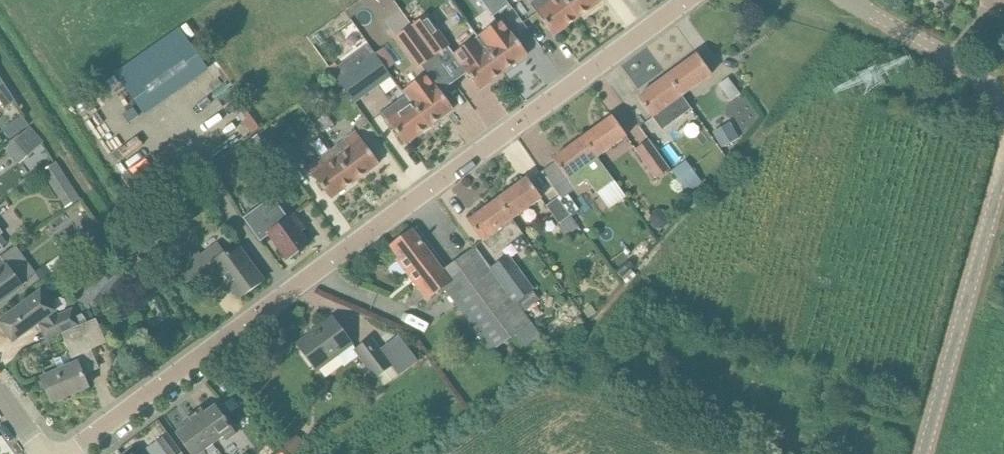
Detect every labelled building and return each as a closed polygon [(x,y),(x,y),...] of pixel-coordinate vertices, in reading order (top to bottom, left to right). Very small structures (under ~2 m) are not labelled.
[(438,14),(451,8),(448,0),(432,0),(438,14)] [(493,16),(509,5),(506,0),(481,0),(493,16)] [(578,18),(565,0),(536,0),(531,4),(554,35),(578,18)] [(578,18),(602,0),(565,0),(578,18)] [(411,25),(412,26),(435,56),(450,45),(426,15),(425,15),(411,25)] [(528,54),(502,19),(478,37),(504,72),(528,54)] [(412,26),(397,37),(419,68),(435,56),(412,26)] [(178,28),(117,72),(145,111),(206,66),(178,28)] [(478,37),(454,55),(480,90),(504,72),(478,37)] [(355,103),(392,76),(373,49),(335,76),(355,103)] [(682,96),(696,86),(712,74),(698,54),(668,75),(682,96)] [(428,73),(403,91),(406,95),(411,102),(429,126),(454,109),(428,73)] [(653,117),(682,96),(668,75),(638,97),(653,117)] [(6,108),(16,101),(1,77),(0,78),(0,100),(6,108)] [(729,78),(719,84),(731,101),(740,94),(729,78)] [(429,126),(411,102),(406,95),(382,112),(405,144),(429,126)] [(3,145),(14,161),(41,142),(20,112),(0,127),(0,129),(9,141),(3,145)] [(328,115),(316,123),(323,133),(334,124),(328,115)] [(627,136),(624,132),(613,116),(583,137),(598,157),(627,136)] [(717,145),(734,139),(728,121),(711,127),(717,145)] [(379,163),(368,147),(356,131),(345,139),(346,140),(333,150),(355,181),(379,163)] [(597,158),(598,157),(583,137),(553,159),(568,179),(586,166),(593,175),(587,180),(599,195),(616,182),(597,158)] [(657,179),(671,169),(650,139),(636,149),(657,179)] [(293,146),(282,153),(292,168),(294,171),(305,162),(293,146)] [(331,199),(355,181),(333,150),(320,160),(319,159),(308,167),(331,199)] [(281,152),(269,161),(280,177),(292,168),(282,153),(281,152)] [(67,178),(57,162),(42,172),(53,188),(67,178)] [(542,198),(539,194),(527,178),(498,199),(513,219),(542,198)] [(566,237),(579,227),(558,197),(547,206),(560,224),(558,225),(566,237)] [(272,198),(244,218),(260,240),(269,233),(288,260),(310,244),(301,231),(305,228),(294,213),(286,219),(272,198)] [(512,219),(513,219),(498,199),(468,220),(483,240),(498,230),(510,244),(523,234),(512,219)] [(5,249),(3,247),(8,244),(1,234),(3,233),(0,228),(0,252),(5,249)] [(413,229),(391,246),(400,257),(397,259),(428,300),(444,287),(493,351),(517,333),(533,321),(525,312),(526,311),(518,300),(516,301),(492,269),(475,246),(443,270),(413,229)] [(265,280),(253,264),(242,248),(230,257),(227,252),(226,252),(220,244),(203,256),(198,250),(174,267),(188,286),(211,270),(226,290),(230,287),(239,298),(265,280)] [(38,274),(36,272),(17,245),(0,257),(0,302),(38,274)] [(509,256),(492,269),(516,301),(518,300),(533,288),(509,256)] [(46,265),(36,272),(38,274),(42,280),(52,273),(46,265)] [(66,331),(79,325),(72,310),(59,316),(55,311),(56,311),(42,291),(0,321),(0,322),(14,341),(42,321),(43,323),(41,324),(48,339),(66,331)] [(353,343),(346,333),(334,317),(297,344),(317,370),(353,343)] [(107,342),(97,318),(63,333),(71,352),(73,357),(107,342)] [(377,377),(393,366),(372,338),(356,349),(377,377)] [(71,352),(50,360),(53,365),(43,369),(45,376),(42,378),(52,402),(89,386),(79,362),(75,363),(73,357),(71,352)] [(237,433),(228,421),(216,404),(205,412),(202,408),(193,415),(214,443),(224,436),(227,440),(237,433)] [(214,443),(193,415),(184,422),(187,426),(177,434),(192,453),(207,453),(205,450),(214,443)] [(181,449),(169,433),(158,440),(168,453),(180,453),(183,452),(181,449)]
